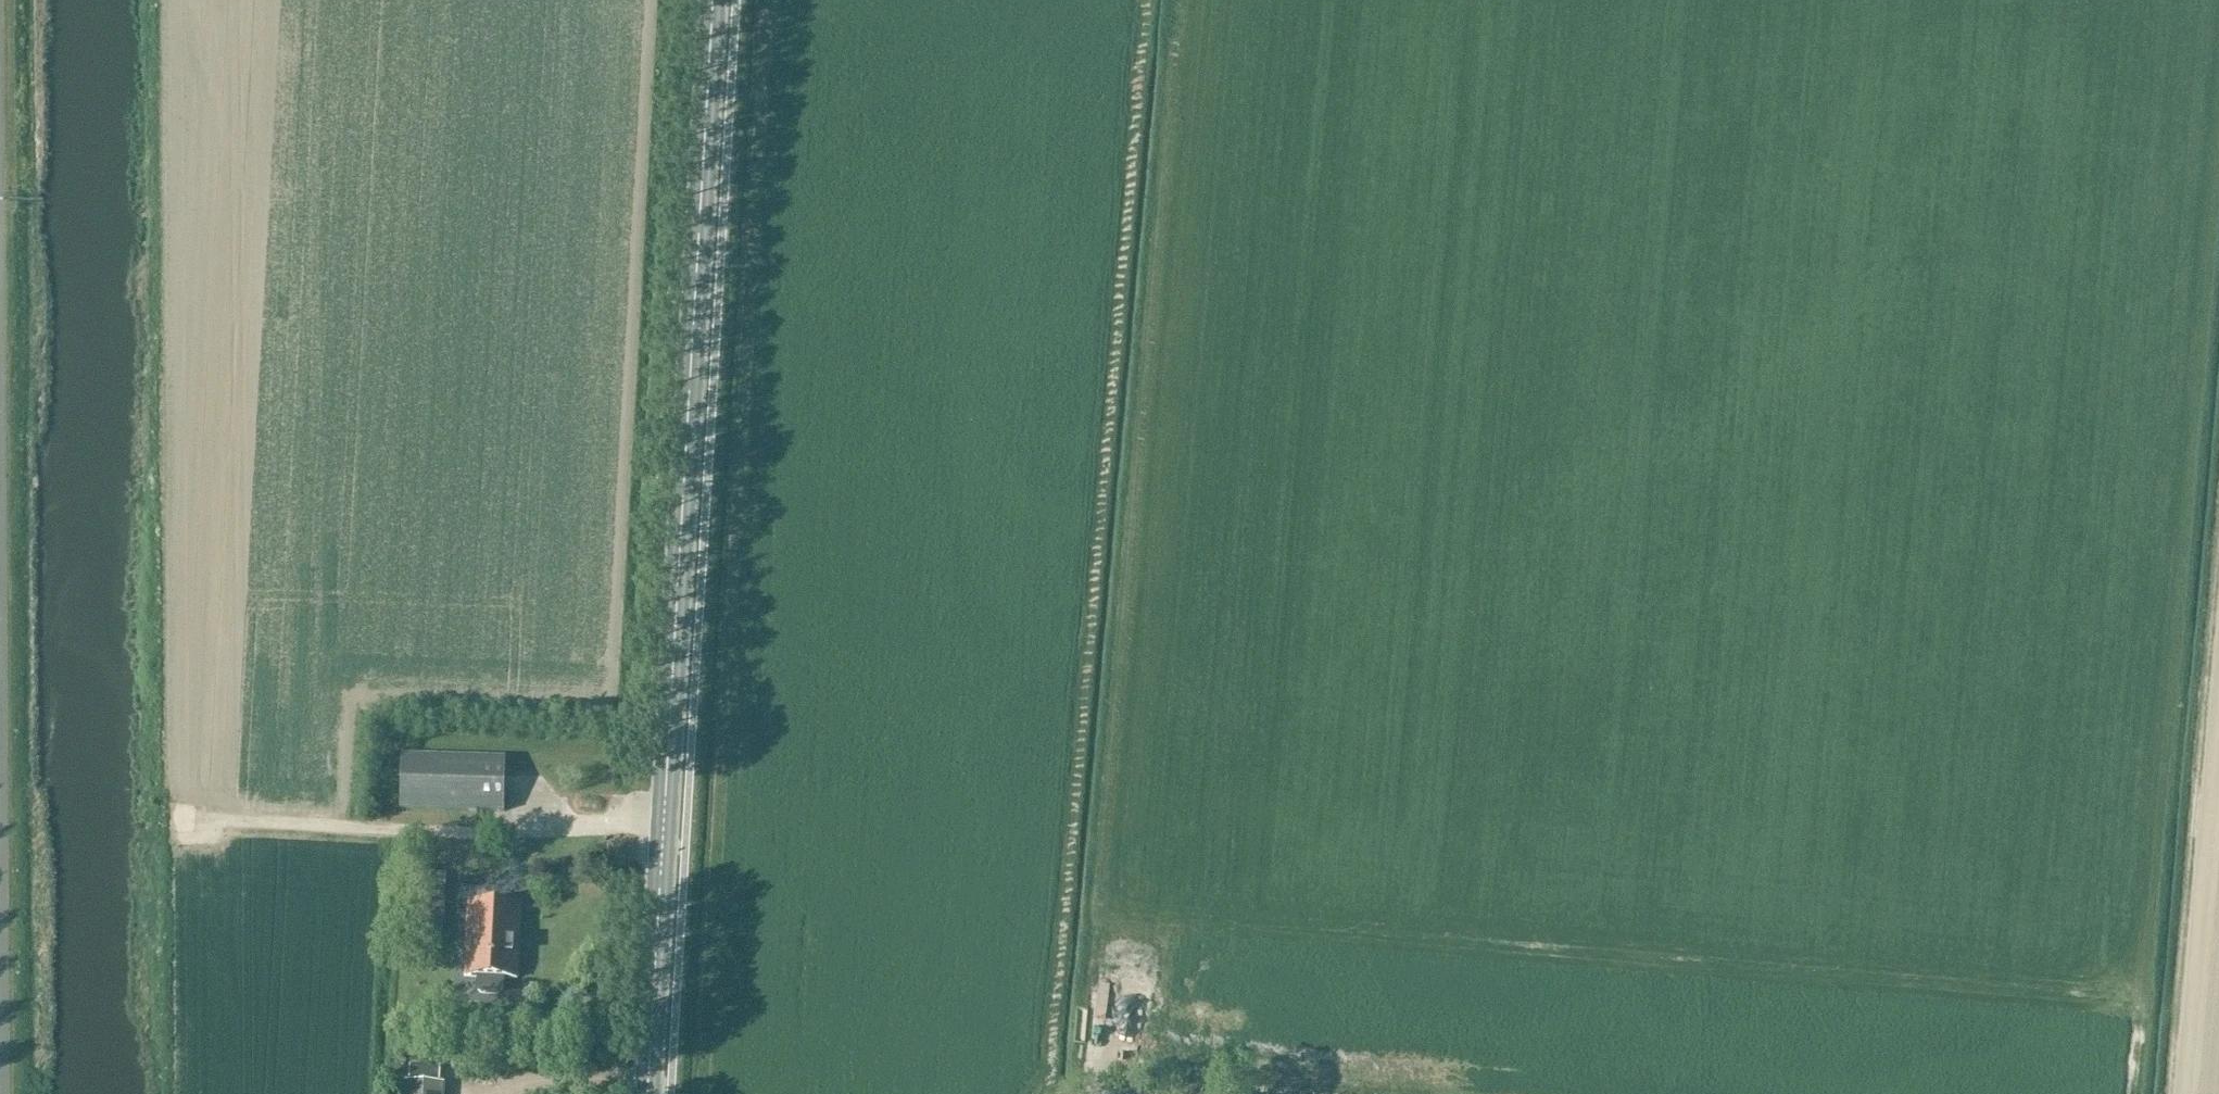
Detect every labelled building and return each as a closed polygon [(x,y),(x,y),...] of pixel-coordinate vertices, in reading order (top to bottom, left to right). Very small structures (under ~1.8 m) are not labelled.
[(402,809),(506,812),(507,758),(402,755),(402,809)] [(506,979),(519,979),(523,905),(469,905),(466,978),(480,978),(479,989),(484,994),(501,994),(506,990),(506,979)] [(444,1084),(403,1083),(403,1093),(444,1093),(444,1084)]
